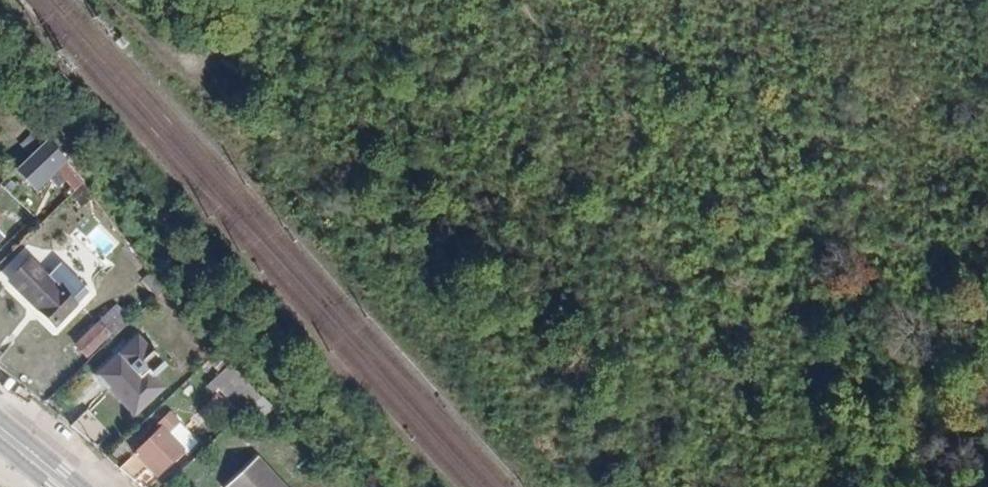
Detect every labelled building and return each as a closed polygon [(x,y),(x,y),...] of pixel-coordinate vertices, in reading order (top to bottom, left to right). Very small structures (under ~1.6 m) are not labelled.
[(29,168),(32,172),(26,178),(33,186),(61,159),(45,140),(28,156),(34,163),(29,168)] [(28,156),(15,168),(26,178),(32,172),(29,168),(34,163),(28,156)] [(81,182),(70,193),(80,206),(92,196),(81,182)] [(7,282),(53,327),(88,291),(59,263),(45,277),(28,261),(7,282)] [(142,279),(154,295),(162,287),(150,272),(142,279)] [(110,337),(129,319),(114,304),(72,345),(85,358),(109,335),(110,337)] [(132,407),(158,382),(145,370),(138,377),(117,354),(94,375),(117,398),(120,395),(132,407)] [(210,392),(215,388),(235,370),(228,363),(204,385),(210,392)] [(215,388),(233,407),(253,388),(235,370),(215,388)] [(132,407),(136,411),(161,386),(158,382),(132,407)] [(233,407),(241,415),(261,397),(253,388),(233,407)] [(184,452),(196,441),(169,411),(156,422),(161,427),(117,466),(132,479),(156,456),(162,463),(180,447),(184,452)] [(254,457),(223,486),(282,486),(254,457)]
